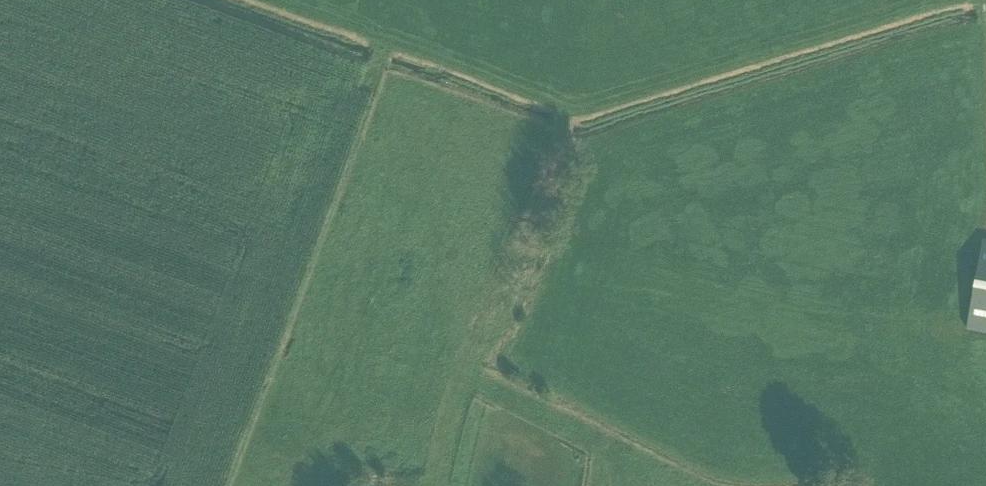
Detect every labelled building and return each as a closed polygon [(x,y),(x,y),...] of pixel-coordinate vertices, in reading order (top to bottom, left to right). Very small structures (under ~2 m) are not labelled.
[(967,329),(985,333),(985,240),(983,240),(967,329)]
